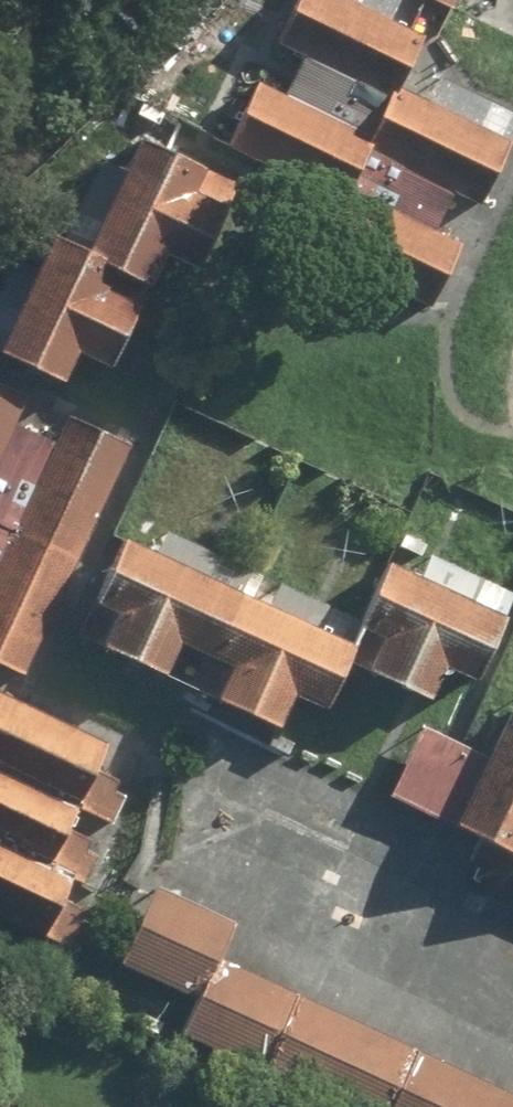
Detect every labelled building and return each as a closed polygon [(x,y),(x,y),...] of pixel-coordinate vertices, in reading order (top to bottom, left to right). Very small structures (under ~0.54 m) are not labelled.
[(329,0),(283,0),(271,18),(265,42),(378,97),(361,122),(357,137),(246,87),(224,121),(217,150),(328,200),(310,227),(303,257),(421,312),(452,246),(342,196),(359,158),(470,209),(499,146),(385,94),(412,41),(329,0)] [(447,10),(451,0),(415,0),(447,10)] [(32,242),(0,311),(0,375),(2,376),(40,390),(54,359),(88,374),(116,311),(83,296),(90,281),(128,292),(143,261),(175,274),(203,215),(173,200),(183,179),(118,149),(68,258),(32,242)] [(0,393),(0,441),(18,402),(0,393)] [(56,421),(0,541),(0,677),(15,682),(123,452),(56,421)] [(333,651),(101,547),(72,611),(94,621),(79,654),(105,670),(142,682),(157,649),(211,673),(196,706),(221,723),(260,735),(275,702),(305,715),(333,651)] [(488,622),(368,568),(345,602),(338,633),(359,643),(343,677),(372,693),(411,711),(427,677),(457,690),(488,622)] [(27,945),(55,883),(36,875),(62,818),(93,751),(0,708),(0,932),(27,945)] [(496,718),(439,834),(456,851),(498,863),(512,874),(512,727),(496,718)] [(142,891),(118,934),(108,967),(183,1001),(168,1038),(322,1106),(512,1106),(512,1101),(211,961),(225,929),(142,891)]
